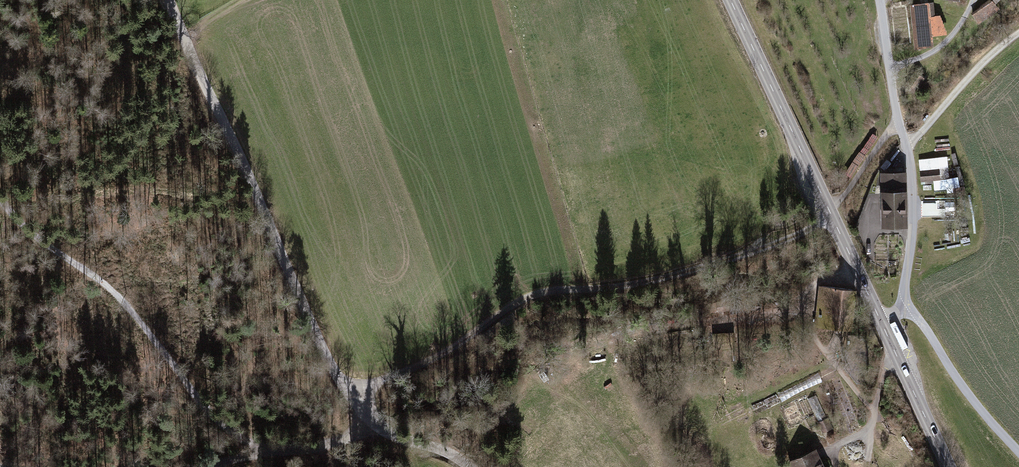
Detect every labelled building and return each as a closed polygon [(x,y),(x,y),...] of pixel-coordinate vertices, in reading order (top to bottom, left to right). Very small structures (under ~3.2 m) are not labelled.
[(971,13),(978,25),(999,10),(996,5),(1000,0),(989,0),(971,13)] [(934,3),(910,6),(915,47),(933,47),(932,36),(945,34),(944,28),(940,16),(935,16),(934,3)] [(952,178),(959,177),(956,156),(949,157),(952,178)] [(936,168),(920,169),(921,182),(937,181),(936,168)] [(905,171),(879,172),(881,228),(908,227),(905,171)] [(942,200),(921,200),(921,218),(942,217),(942,200)] [(857,290),(820,286),(815,328),(852,333),(857,290)] [(828,418),(817,422),(823,433),(833,429),(828,418)] [(788,462),(790,466),(825,466),(817,449),(788,462)]
